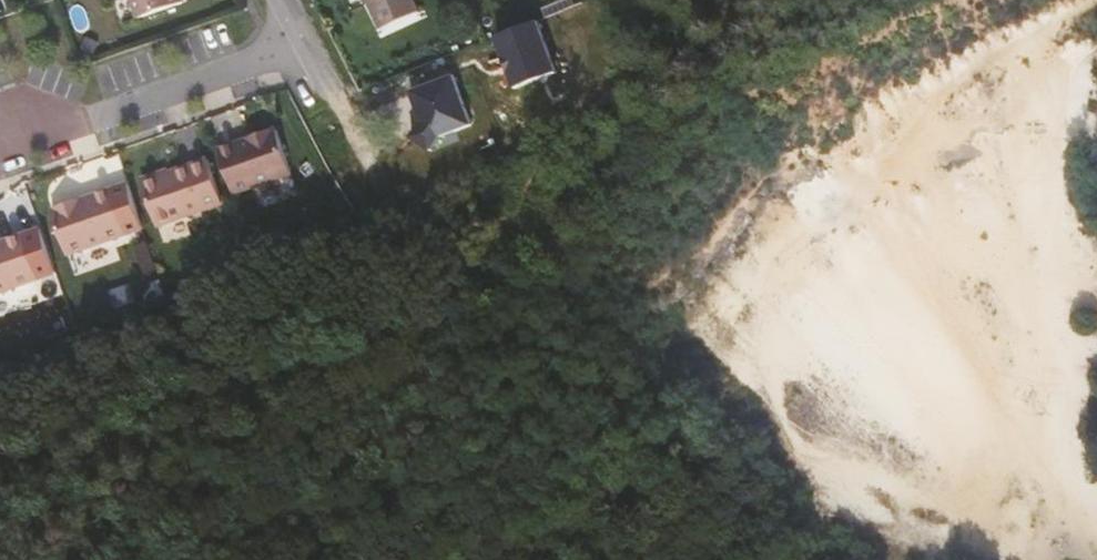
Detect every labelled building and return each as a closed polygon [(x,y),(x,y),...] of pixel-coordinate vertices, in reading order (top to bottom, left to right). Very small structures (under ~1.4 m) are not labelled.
[(141,15),(185,0),(136,0),(141,15)] [(383,27),(417,13),(412,0),(371,0),(383,27)] [(539,22),(498,37),(517,88),(560,72),(539,22)] [(472,122),(455,74),(412,91),(423,120),(414,135),(432,148),(441,135),(472,122)] [(277,128),(219,148),(235,192),(292,172),(277,128)] [(210,158),(145,181),(149,195),(151,198),(160,226),(226,203),(210,158)] [(146,230),(130,185),(54,211),(70,256),(146,230)] [(40,280),(28,243),(25,236),(0,245),(0,295),(40,280)]
